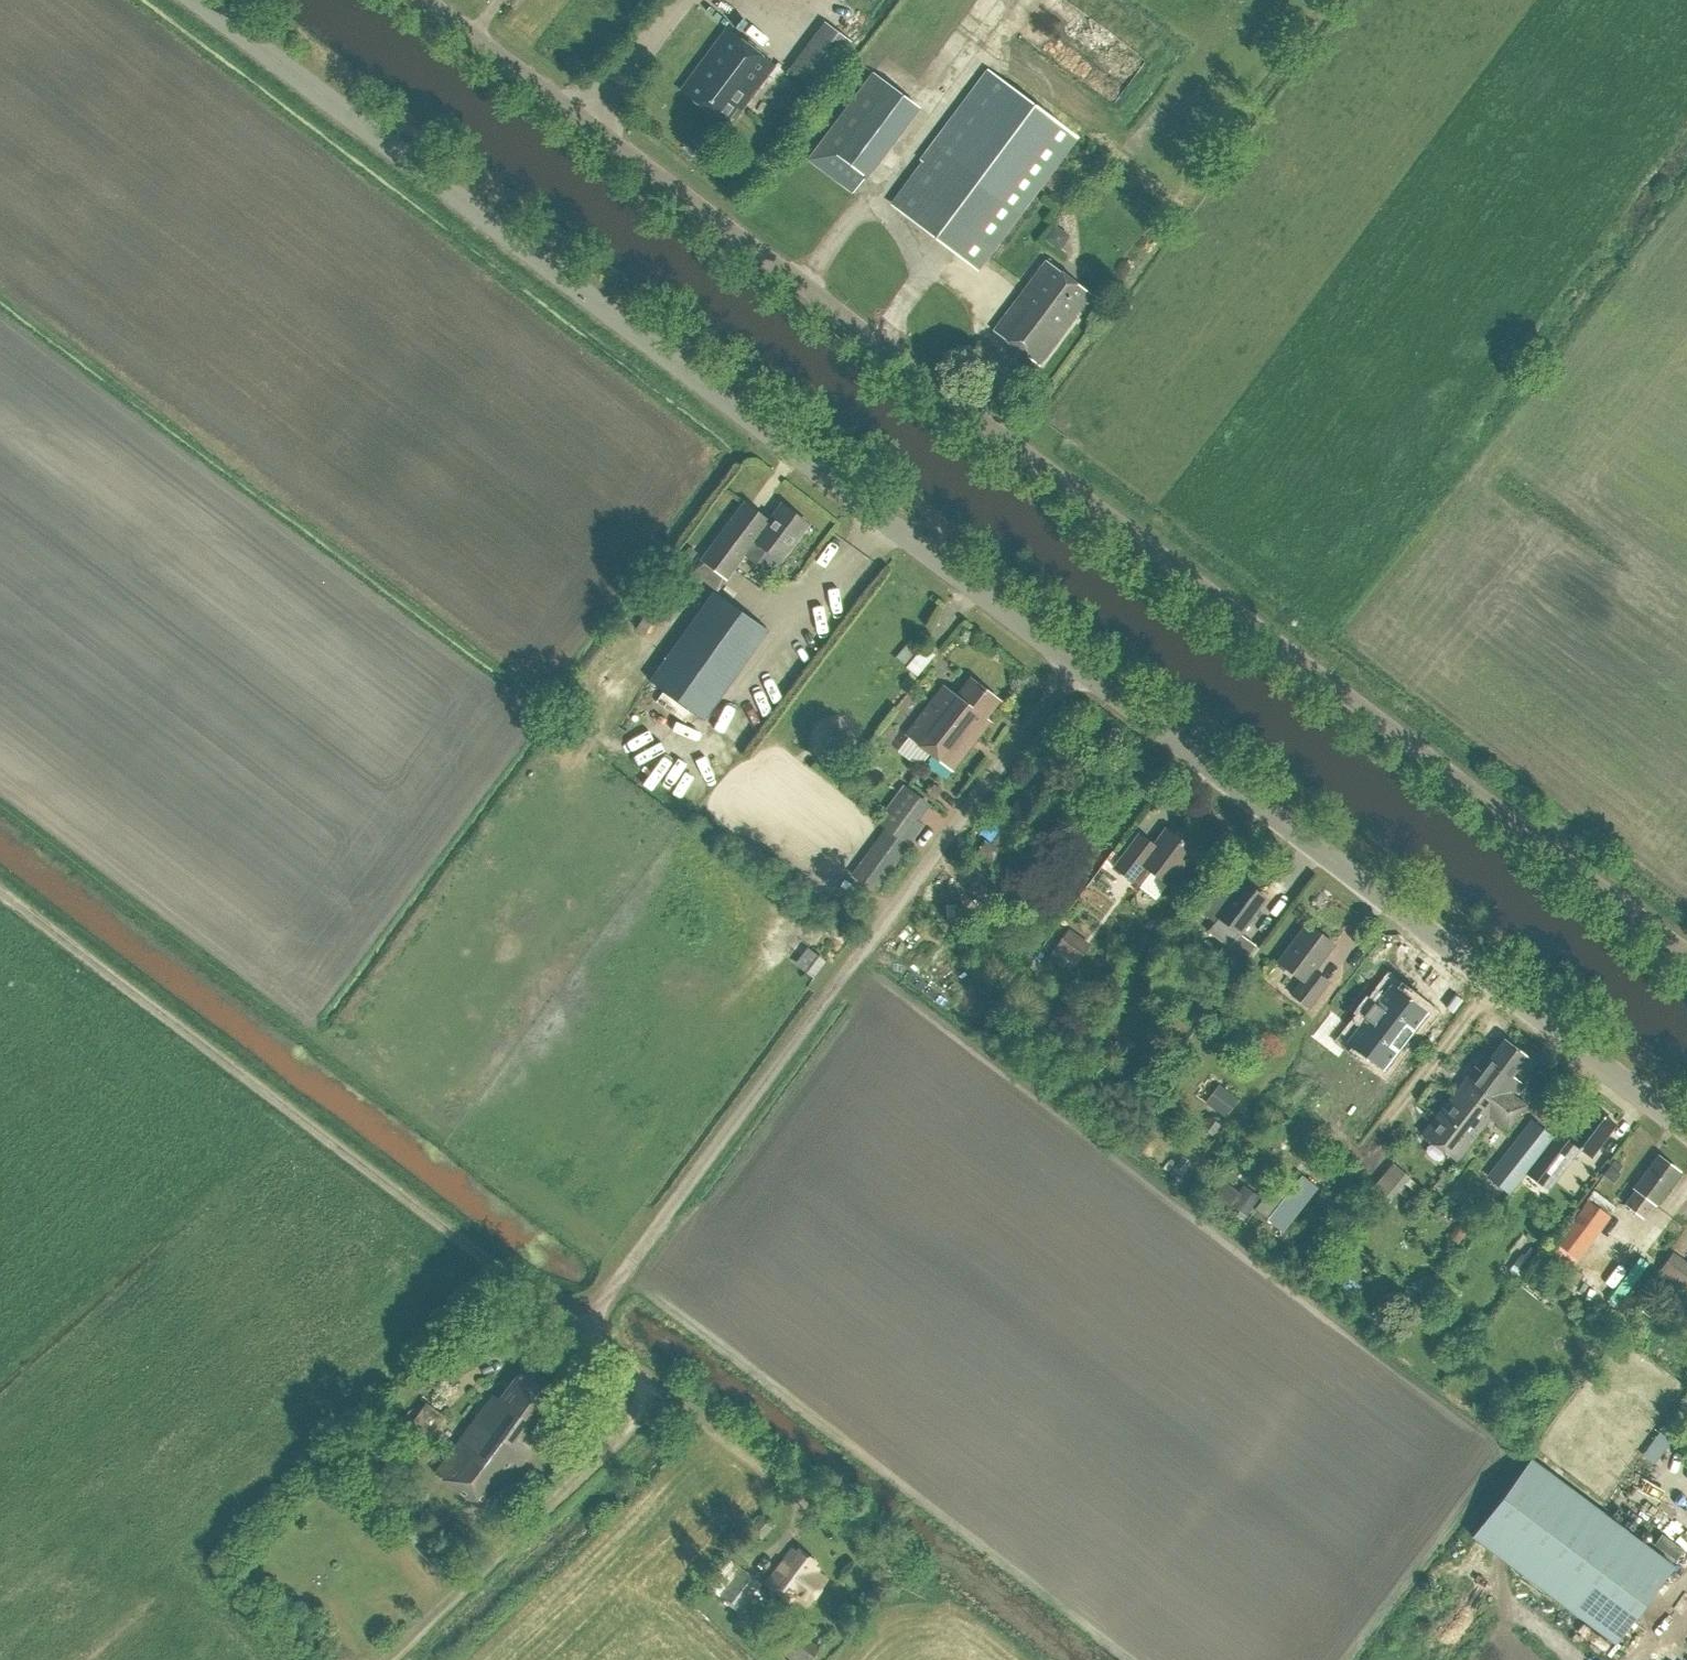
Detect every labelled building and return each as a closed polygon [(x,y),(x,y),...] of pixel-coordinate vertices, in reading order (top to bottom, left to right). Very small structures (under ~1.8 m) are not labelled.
[(680,89),(723,122),(736,106),(740,109),(773,65),(725,30),(680,89)] [(894,198),(981,263),(1076,136),(989,71),(894,198)] [(809,158),(851,190),(914,105),(872,74),(809,158)] [(993,329),(1039,363),(1074,315),(1089,294),(1076,284),(1080,279),(1063,266),(1059,271),(1045,261),(993,329)] [(724,578),(743,553),(754,561),(763,548),(779,560),(807,523),(781,503),(769,520),(743,502),(701,561),(724,578)] [(649,680),(704,719),(768,629),(713,590),(649,680)] [(921,656),(903,679),(916,689),(934,666),(921,656)] [(943,684),(905,733),(952,769),(990,720),(985,716),(999,699),(970,677),(956,694),(943,684)] [(739,738),(727,743),(733,758),(745,753),(739,738)] [(913,786),(927,778),(910,749),(896,757),(913,786)] [(681,780),(646,761),(635,781),(670,800),(681,780)] [(851,872),(875,890),(906,848),(907,848),(911,843),(904,838),(930,804),(903,784),(876,820),(885,827),(851,872)] [(1113,866),(1130,879),(1138,884),(1139,883),(1156,896),(1166,882),(1166,883),(1192,848),(1165,828),(1153,844),(1139,833),(1113,866)] [(1216,915),(1240,933),(1266,898),(1241,879),(1228,897),(1214,886),(1197,908),(1213,919),(1216,915)] [(1291,993),(1308,1006),(1327,981),(1313,970),(1333,943),(1306,923),(1277,961),(1301,979),(1291,993)] [(1069,926),(1047,955),(1062,966),(1069,957),(1075,961),(1090,941),(1069,926)] [(1202,968),(1219,980),(1224,972),(1230,977),(1244,958),(1223,942),(1202,968)] [(807,949),(795,966),(813,980),(826,962),(807,949)] [(1311,1036),(1338,1056),(1349,1040),(1383,1067),(1398,1048),(1402,1051),(1414,1035),(1410,1032),(1424,1013),(1389,987),(1376,1004),(1373,1002),(1362,1015),(1365,1018),(1361,1024),(1355,1031),(1330,1011),(1311,1036)] [(1525,1056),(1503,1039),(1480,1070),(1473,1065),(1422,1133),(1456,1159),(1489,1116),(1506,1128),(1524,1104),(1510,1093),(1519,1081),(1510,1074),(1525,1056)] [(1208,1103),(1224,1116),(1237,1100),(1220,1086),(1208,1103)] [(1589,1155),(1613,1123),(1590,1105),(1566,1137),(1557,1130),(1532,1163),(1548,1175),(1573,1142),(1589,1155)] [(1201,1127),(1213,1136),(1221,1124),(1209,1116),(1201,1127)] [(1508,1192),(1538,1154),(1517,1137),(1500,1159),(1505,1163),(1492,1180),(1508,1192)] [(1625,1203),(1638,1213),(1649,1198),(1654,1202),(1678,1170),(1657,1155),(1634,1187),(1636,1188),(1625,1203)] [(1604,1175),(1615,1183),(1622,1173),(1619,1170),(1623,1164),(1616,1159),(1604,1175)] [(1400,1188),(1409,1177),(1392,1163),(1383,1174),(1400,1188)] [(1302,1176),(1267,1219),(1282,1231),(1317,1188),(1302,1176)] [(1566,1226),(1588,1242),(1615,1206),(1593,1190),(1566,1226)] [(1673,1253),(1661,1269),(1686,1289),(1686,1263),(1673,1253)] [(1635,1306),(1651,1317),(1659,1306),(1643,1295),(1635,1306)] [(1645,1317),(1637,1311),(1621,1332),(1630,1339),(1645,1317)] [(527,1421),(542,1432),(542,1431),(537,1427),(563,1392),(524,1362),(497,1397),(491,1392),(490,1394),(509,1409),(526,1423),(527,1421)] [(432,1470),(483,1509),(542,1432),(527,1421),(526,1423),(509,1409),(490,1394),(432,1470)] [(1662,1455),(1684,1415),(1669,1407),(1647,1447),(1662,1455)] [(1472,1537),(1614,1643),(1672,1565),(1531,1459),(1472,1537)] [(795,1597),(805,1604),(825,1578),(816,1571),(817,1569),(812,1565),(815,1561),(798,1548),(794,1553),(790,1550),(766,1583),(791,1603),(795,1597)] [(740,1567),(739,1568),(719,1595),(739,1611),(761,1582),(740,1567)] [(778,1649),(792,1659),(809,1659),(819,1646),(785,1620),(770,1643),(778,1649)]
